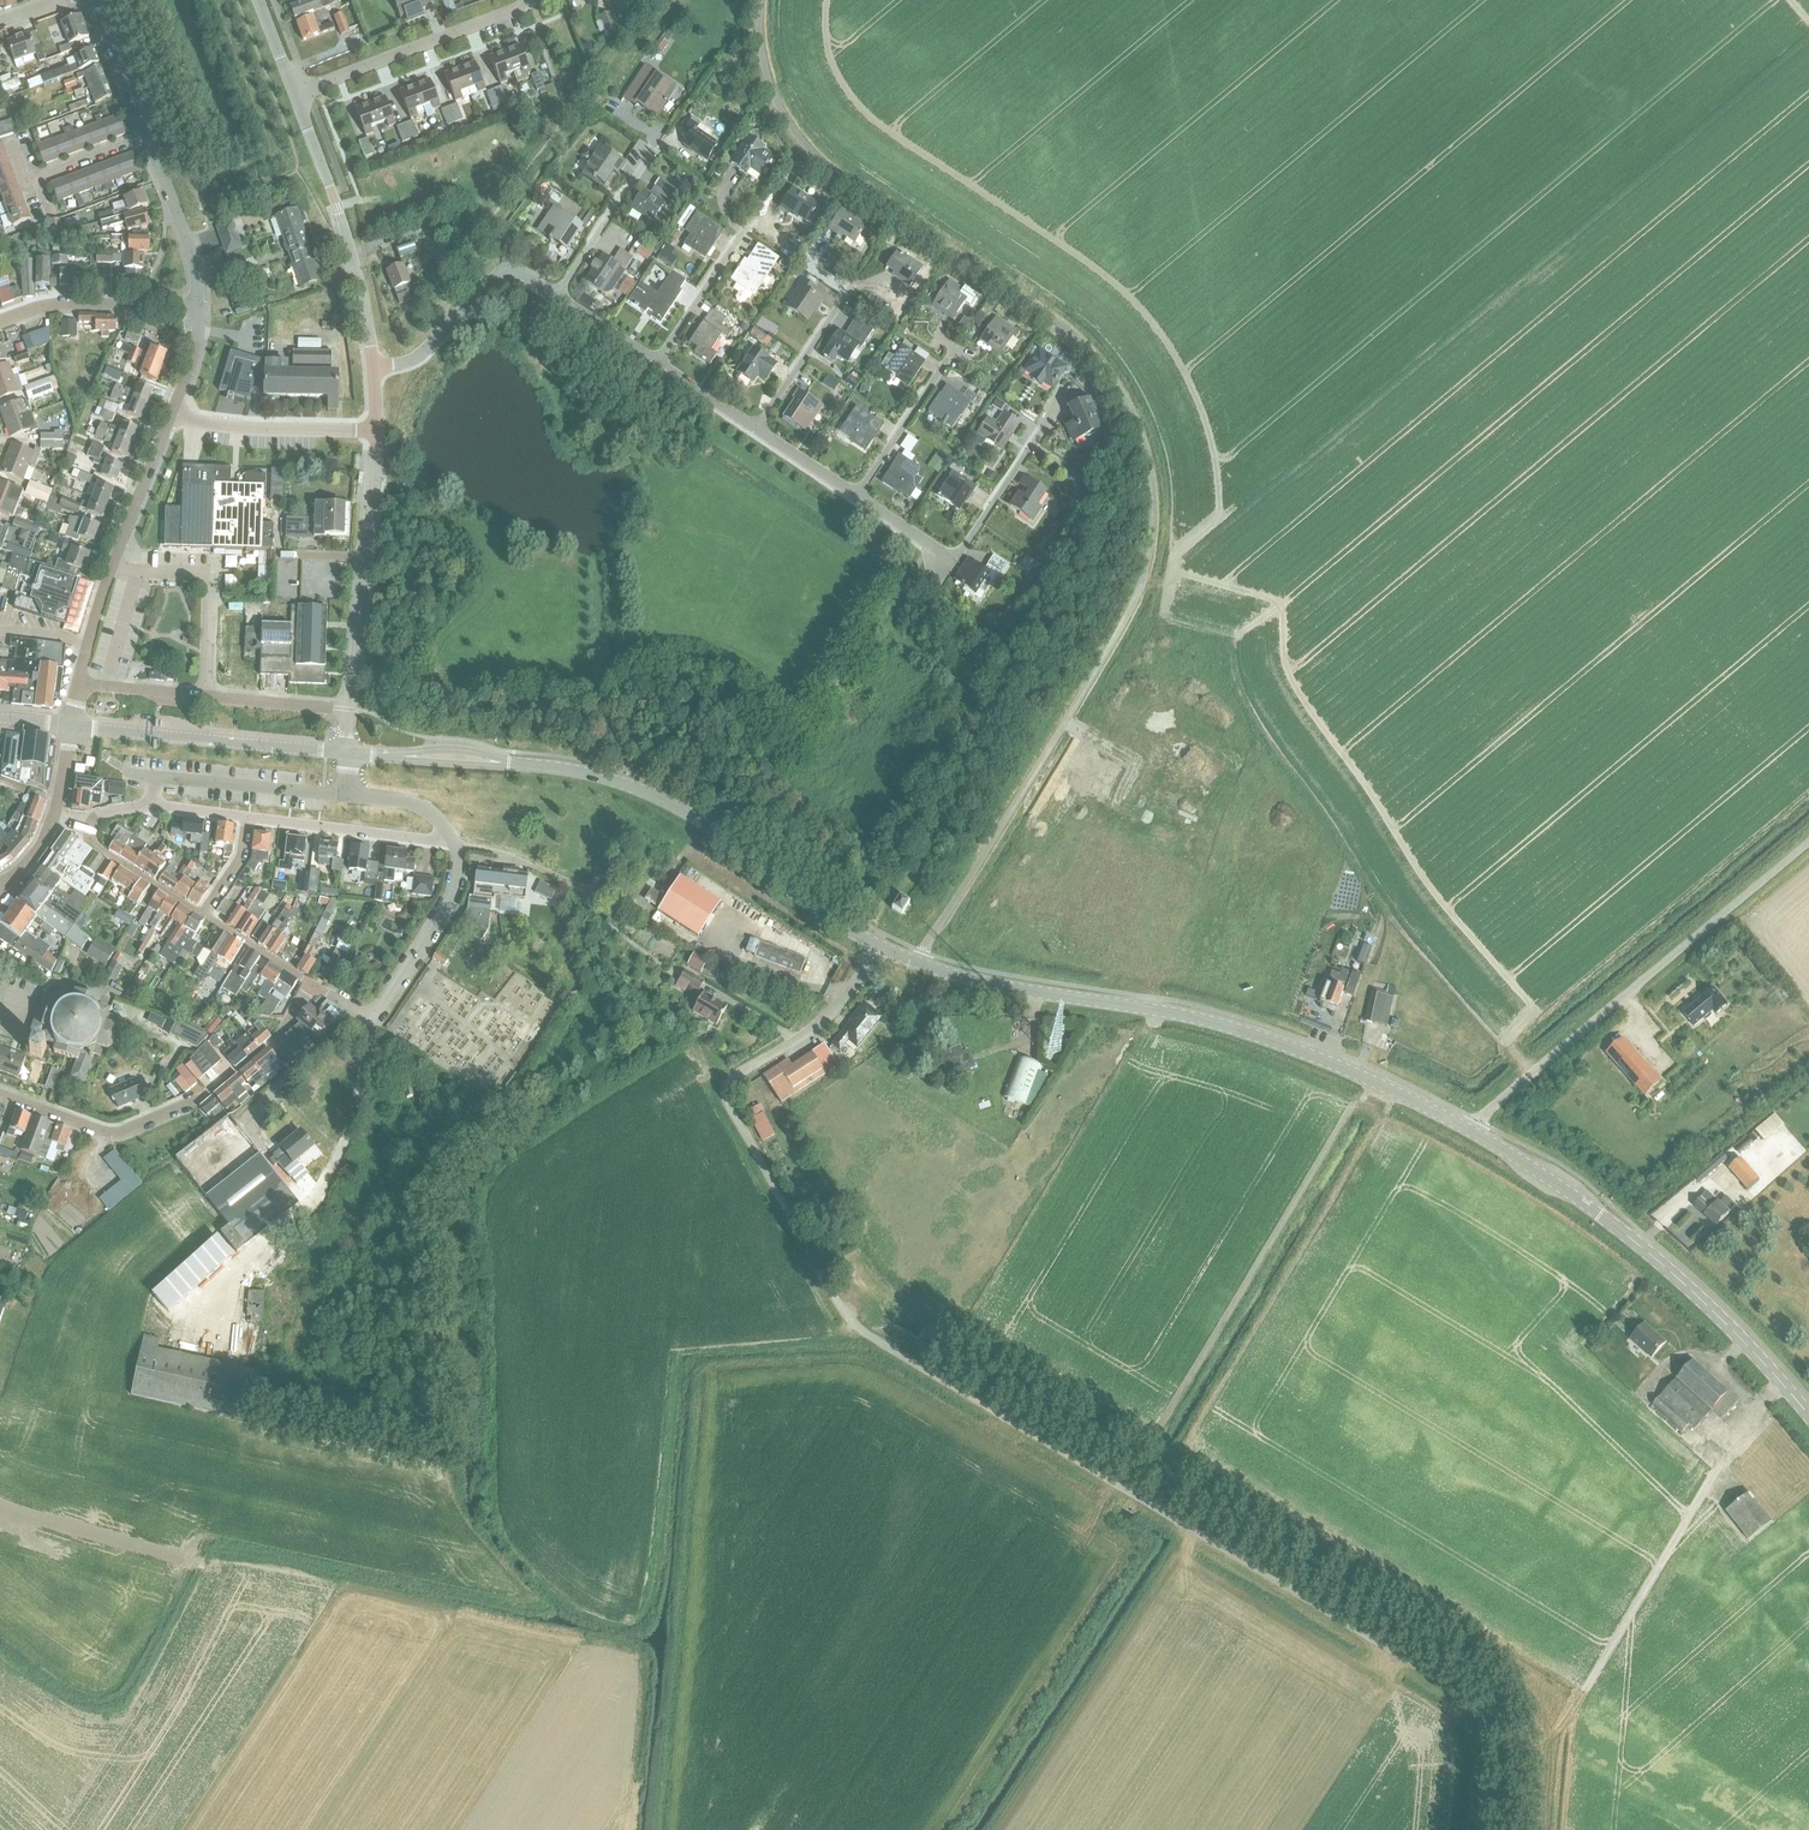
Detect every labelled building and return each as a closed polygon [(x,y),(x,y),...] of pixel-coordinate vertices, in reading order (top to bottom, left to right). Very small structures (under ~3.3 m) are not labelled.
[(5,10),(12,7),(12,4),(10,0),(1,0),(5,10)] [(291,8),(295,19),(338,3),(337,0),(328,0),(328,1),(320,3),(319,0),(296,0),(298,5),(291,8)] [(401,17),(405,15),(408,22),(424,15),(421,9),(431,5),(429,0),(394,0),(401,17)] [(449,10),(459,7),(457,0),(445,0),(449,10)] [(610,12),(600,16),(606,32),(616,28),(610,12)] [(343,13),(334,17),(341,36),(350,32),(343,13)] [(77,42),(90,37),(81,16),(62,23),(70,45),(60,48),(62,55),(80,48),(77,42)] [(297,23),(303,41),(335,29),(333,23),(320,28),(319,23),(316,24),(313,17),(297,23)] [(352,26),(355,34),(364,31),(361,22),(352,26)] [(666,50),(673,34),(664,30),(657,47),(666,50)] [(37,54),(40,62),(47,60),(41,44),(35,47),(30,34),(8,42),(15,62),(37,54)] [(520,45),(505,51),(513,73),(517,84),(528,80),(528,74),(530,73),(520,45)] [(69,66),(55,71),(58,79),(100,64),(94,50),(76,57),(66,60),(69,66)] [(513,73),(505,51),(489,57),(500,84),(508,82),(505,76),(513,73)] [(475,62),(460,68),(468,90),(476,87),(478,93),(486,90),(475,62)] [(85,75),(90,88),(107,82),(101,66),(78,75),(79,78),(85,75)] [(625,97),(655,118),(674,91),(665,85),(667,82),(645,67),(625,97)] [(468,90),(460,68),(445,74),(455,102),(463,99),(461,93),(468,90)] [(22,79),(32,75),(30,70),(20,73),(22,79)] [(539,73),(531,76),(537,91),(540,90),(541,95),(547,92),(550,101),(559,98),(553,85),(545,88),(539,73)] [(0,78),(0,86),(12,82),(9,75),(0,78)] [(430,80),(415,85),(423,107),(431,104),(433,110),(441,107),(430,80)] [(107,82),(90,88),(96,104),(113,97),(107,82)] [(74,93),(74,94),(83,91),(80,85),(65,91),(67,96),(74,93)] [(423,107),(415,85),(400,91),(410,119),(418,116),(416,110),(423,107)] [(502,87),(494,90),(500,106),(508,103),(502,87)] [(500,106),(494,90),(486,93),(492,109),(500,106)] [(385,97),(370,103),(379,125),(386,122),(388,127),(396,124),(385,97)] [(69,106),(71,113),(88,106),(86,100),(69,106)] [(379,125),(370,103),(355,108),(366,136),(373,133),(371,128),(379,125)] [(457,104),(449,107),(455,123),(463,120),(457,104)] [(455,123),(449,107),(441,110),(447,126),(455,123)] [(103,122),(110,140),(126,134),(119,116),(118,116),(116,110),(111,111),(114,118),(103,122)] [(97,124),(86,128),(93,147),(110,140),(103,122),(100,116),(95,118),(97,124)] [(417,121),(419,134),(430,132),(428,119),(417,121)] [(684,145),(707,160),(718,145),(695,129),(699,123),(692,119),(684,131),(691,135),(684,145)] [(12,121),(5,123),(10,137),(16,134),(12,121)] [(412,121),(404,124),(410,140),(418,137),(412,121)] [(0,125),(0,129),(3,139),(10,137),(5,123),(0,125)] [(410,140),(404,124),(396,127),(402,143),(410,140)] [(42,127),(43,136),(52,135),(51,126),(42,127)] [(72,126),(68,128),(77,153),(93,147),(86,128),(74,133),(72,126)] [(65,136),(54,141),(61,159),(77,153),(68,128),(62,130),(65,136)] [(750,169),(761,176),(774,157),(763,150),(764,148),(749,137),(731,164),(747,174),(750,169)] [(61,159),(54,141),(42,145),(40,138),(35,140),(44,165),(61,159)] [(359,141),(365,157),(373,154),(367,138),(359,141)] [(35,157),(31,139),(24,141),(28,158),(35,157)] [(617,175),(625,163),(601,147),(584,171),(604,185),(613,172),(617,175)] [(134,153),(117,159),(124,177),(126,183),(134,179),(132,174),(135,173),(137,179),(142,177),(140,171),(141,171),(134,153)] [(12,171),(8,159),(0,162),(0,176),(12,171)] [(124,177),(117,159),(101,165),(110,189),(114,188),(111,182),(124,177)] [(101,165),(85,172),(92,190),(103,186),(105,191),(110,189),(101,165)] [(17,184),(12,171),(0,176),(0,190),(17,184)] [(85,172),(68,178),(75,196),(77,202),(81,200),(79,195),(92,190),(85,172)] [(75,196),(68,178),(52,184),(61,208),(65,206),(63,201),(75,196)] [(660,179),(655,187),(659,189),(673,198),(677,191),(660,179)] [(5,203),(22,196),(17,184),(0,190),(0,191),(5,203)] [(666,208),(673,198),(659,189),(654,197),(643,190),(631,208),(652,222),(663,206),(666,208)] [(791,213),(806,223),(818,205),(794,189),(780,208),(789,215),(791,213)] [(110,220),(139,212),(139,209),(149,205),(144,191),(125,198),(129,208),(113,212),(112,210),(99,214),(101,222),(110,220)] [(5,203),(9,215),(27,208),(22,196),(5,203)] [(27,208),(9,215),(14,228),(32,221),(27,208)] [(539,232),(566,250),(581,228),(554,209),(539,232)] [(150,225),(146,210),(139,212),(110,220),(101,222),(103,230),(127,223),(129,231),(150,225)] [(277,217),(291,257),(303,252),(302,249),(306,247),(306,248),(309,247),(301,223),(307,221),(304,211),(298,213),(296,210),(277,217)] [(839,233),(854,244),(866,226),(842,210),(828,230),(837,235),(839,233)] [(690,255),(693,250),(694,248),(706,256),(713,247),(711,246),(721,230),(698,214),(686,231),(692,235),(682,249),(690,255)] [(50,222),(54,236),(64,233),(60,219),(50,222)] [(236,231),(220,237),(223,245),(239,239),(236,231)] [(112,243),(126,243),(130,243),(130,252),(150,253),(150,237),(112,236),(112,243)] [(648,257),(655,249),(647,241),(640,249),(648,257)] [(413,243),(397,249),(400,258),(417,252),(413,243)] [(745,260),(734,277),(731,281),(754,297),(779,259),(759,246),(748,262),(745,260)] [(303,252),(291,257),(302,288),(321,281),(320,278),(326,276),(322,266),(317,267),(309,247),(306,248),(306,247),(302,249),(303,252)] [(602,293),(603,292),(604,293),(606,294),(608,294),(610,293),(611,292),(612,291),(626,271),(625,271),(633,258),(620,250),(612,262),(603,256),(598,263),(596,262),(591,269),(594,270),(586,282),(602,293)] [(885,271),(910,287),(922,268),(898,252),(885,271)] [(34,254),(34,261),(22,261),(24,299),(36,298),(36,287),(50,288),(51,255),(34,254)] [(125,268),(126,268),(126,273),(128,274),(130,275),(132,275),(134,274),(136,273),(136,269),(144,269),(144,256),(98,255),(97,262),(125,263),(125,268)] [(67,257),(61,257),(52,257),(52,266),(61,266),(61,275),(51,274),(51,287),(77,288),(77,265),(69,265),(67,265),(67,257)] [(403,265),(387,271),(394,290),(395,290),(397,296),(397,297),(400,304),(411,300),(408,293),(412,291),(409,284),(410,284),(403,265)] [(98,282),(110,282),(110,268),(98,268),(98,282)] [(10,284),(6,272),(0,275),(0,288),(10,284)] [(630,274),(620,287),(628,294),(638,281),(630,274)] [(787,307),(807,322),(821,301),(812,295),(816,289),(802,280),(798,286),(800,287),(787,307)] [(666,281),(657,294),(641,283),(634,293),(637,296),(638,301),(636,304),(647,312),(648,309),(663,319),(682,292),(666,281)] [(965,286),(962,290),(949,281),(933,306),(953,319),(964,302),(970,306),(977,294),(965,286)] [(0,290),(0,298),(3,306),(15,301),(10,289),(11,289),(10,286),(0,290)] [(234,308),(237,315),(253,309),(250,303),(234,308)] [(728,339),(732,332),(722,326),(726,319),(712,309),(707,316),(708,317),(704,322),(703,322),(689,343),(697,349),(693,355),(710,366),(717,355),(711,351),(722,335),(728,339)] [(102,332),(102,337),(109,337),(109,332),(115,332),(115,317),(97,317),(97,315),(79,315),(79,323),(96,323),(96,332),(102,332)] [(980,342),(1000,355),(1015,333),(1003,325),(1005,323),(997,317),(980,342)] [(778,329),(762,318),(757,326),(773,336),(778,329)] [(826,349),(827,349),(823,355),(833,362),(837,356),(847,363),(858,346),(862,348),(873,331),(855,319),(850,328),(854,330),(849,337),(838,331),(826,349)] [(62,323),(62,337),(76,337),(76,323),(62,323)] [(51,327),(29,335),(35,349),(51,344),(51,327)] [(749,334),(767,346),(772,339),(768,336),(767,337),(754,328),(749,334)] [(126,340),(139,345),(141,338),(128,333),(126,340)] [(35,349),(29,335),(22,337),(28,352),(14,357),(16,364),(30,359),(28,352),(35,349)] [(772,346),(782,353),(787,344),(778,338),(772,346)] [(926,362),(910,351),(914,346),(905,340),(902,346),(894,357),(889,354),(881,365),(886,369),(885,370),(902,381),(900,383),(908,389),(926,362)] [(919,345),(916,352),(929,358),(932,351),(919,345)] [(133,347),(130,355),(146,362),(162,368),(168,354),(152,347),(149,354),(133,347)] [(766,381),(777,365),(753,349),(736,373),(738,374),(736,378),(737,381),(747,388),(750,388),(753,384),(758,376),(766,381)] [(337,398),(338,374),(331,374),(331,351),(293,350),(293,366),(287,366),(287,363),(268,362),(268,373),(266,373),(266,397),(269,397),(269,400),(279,400),(279,397),(329,398),(329,410),(337,410),(337,398)] [(1043,383),(1052,389),(1063,373),(1055,367),(1056,365),(1047,359),(1049,357),(1039,350),(1025,371),(1034,377),(1032,380),(1041,386),(1043,383)] [(229,394),(228,397),(233,399),(234,395),(249,400),(261,360),(231,351),(219,391),(229,394)] [(146,362),(130,355),(127,362),(136,365),(135,368),(143,371),(141,375),(157,382),(162,368),(146,362)] [(14,378),(9,364),(0,367),(0,383),(14,378)] [(121,380),(123,369),(111,366),(108,377),(121,380)] [(857,366),(853,373),(861,378),(865,371),(857,366)] [(829,374),(825,381),(837,387),(840,381),(829,374)] [(857,384),(860,378),(851,374),(848,379),(857,384)] [(0,383),(0,399),(19,393),(19,391),(24,389),(19,377),(14,378),(0,383)] [(25,388),(28,394),(41,389),(51,386),(49,380),(25,388)] [(113,392),(147,405),(153,390),(139,385),(136,392),(116,384),(113,392)] [(41,389),(28,394),(30,401),(54,393),(51,386),(41,389)] [(970,403),(963,398),(946,387),(928,413),(952,429),(970,403)] [(147,405),(113,392),(110,399),(125,405),(124,410),(125,413),(127,414),(141,420),(147,405)] [(784,417),(806,432),(822,408),(798,392),(794,399),(796,400),(784,417)] [(975,395),(970,402),(977,407),(982,399),(975,395)] [(997,399),(992,406),(1001,412),(1006,404),(997,399)] [(1067,426),(1074,441),(1103,427),(1089,399),(1069,408),(1076,422),(1067,426)] [(1,409),(7,423),(33,414),(28,401),(23,403),(22,402),(1,409)] [(104,409),(116,414),(118,407),(101,401),(99,407),(102,409),(104,409)] [(850,442),(865,451),(875,435),(876,436),(883,426),(857,408),(840,432),(836,437),(848,445),(850,442)] [(116,414),(104,409),(102,409),(99,415),(113,421),(116,414)] [(33,414),(7,423),(12,437),(32,430),(33,432),(39,430),(33,414)] [(978,434),(1002,450),(1019,424),(1004,414),(997,424),(988,419),(978,434)] [(101,422),(98,430),(113,436),(132,443),(138,429),(123,423),(120,430),(101,422)] [(113,436),(98,430),(95,437),(114,445),(111,453),(126,458),(132,443),(113,436)] [(55,441),(63,441),(63,431),(55,431),(55,434),(41,434),(41,441),(55,441)] [(93,442),(90,449),(102,454),(105,447),(93,442)] [(13,444),(7,458),(28,467),(33,469),(40,450),(35,448),(33,453),(13,444)] [(102,454),(90,449),(87,456),(95,459),(93,464),(104,468),(101,475),(117,482),(122,468),(107,461),(106,462),(100,460),(102,454)] [(926,474),(911,464),(916,456),(905,449),(900,457),(899,456),(892,466),(893,466),(882,483),(897,493),(898,491),(910,498),(926,474)] [(23,481),(30,481),(35,469),(33,469),(28,467),(7,458),(2,472),(23,481)] [(165,546),(213,548),(215,485),(216,468),(183,467),(182,509),(169,508),(165,518),(165,546)] [(215,485),(213,548),(273,549),(273,542),(274,542),(275,537),(274,537),(274,525),(263,524),(264,487),(265,487),(266,475),(258,474),(257,473),(252,472),(249,473),(247,474),(246,485),(231,485),(231,468),(216,468),(215,485)] [(271,502),(284,502),(285,470),(272,469),(271,502)] [(987,474),(985,477),(993,483),(998,475),(991,470),(988,474),(987,474)] [(1074,478),(1083,480),(1084,472),(1075,470),(1074,478)] [(952,471),(947,478),(946,477),(934,494),(958,510),(964,502),(966,503),(976,488),(958,475),(952,471)] [(78,479),(90,484),(93,477),(81,472),(78,479)] [(1037,506),(1046,492),(1023,478),(1019,485),(1025,489),(1021,496),(1018,494),(1010,506),(1032,521),(1040,508),(1037,506)] [(30,481),(28,488),(41,494),(50,497),(53,491),(30,481)] [(18,506),(23,492),(22,492),(19,490),(0,482),(0,498),(18,506)] [(92,498),(108,504),(113,490),(98,484),(92,498)] [(41,494),(28,488),(25,495),(40,501),(36,513),(43,515),(50,497),(41,494)] [(1079,491),(1073,500),(1080,505),(1086,496),(1079,491)] [(0,498),(0,514),(8,518),(9,516),(13,518),(18,506),(0,498)] [(63,507),(78,512),(80,509),(103,518),(108,504),(92,498),(90,504),(82,502),(81,506),(62,499),(60,506),(63,507)] [(63,507),(60,506),(49,502),(46,510),(60,515),(63,507)] [(286,517),(286,537),(325,538),(325,535),(344,535),(345,505),(339,505),(325,505),(325,503),(315,503),(314,518),(286,517)] [(78,542),(80,537),(93,542),(99,526),(75,517),(75,518),(70,516),(68,522),(70,526),(66,537),(78,542)] [(13,525),(27,530),(38,535),(41,528),(16,518),(13,525)] [(1,549),(4,543),(4,542),(9,529),(0,526),(0,549),(1,549)] [(50,538),(59,542),(63,533),(53,529),(50,538)] [(59,560),(56,569),(70,574),(72,567),(83,571),(89,555),(82,552),(84,547),(66,541),(62,551),(68,553),(64,562),(59,560)] [(6,551),(30,559),(32,553),(9,545),(6,551)] [(249,550),(248,563),(258,563),(258,551),(249,550)] [(261,550),(260,578),(272,579),(273,563),(269,563),(269,550),(261,550)] [(56,569),(13,554),(9,566),(2,564),(0,570),(0,584),(20,591),(15,609),(66,625),(67,624),(73,626),(77,611),(87,580),(81,578),(70,574),(56,569)] [(1032,570),(1039,561),(1029,554),(1022,564),(1032,570)] [(969,560),(955,581),(965,587),(963,591),(973,598),(979,589),(985,593),(999,572),(1002,574),(1008,565),(993,555),(987,565),(988,565),(984,571),(969,560)] [(239,573),(226,573),(227,586),(239,586),(239,573)] [(247,628),(246,650),(262,650),(261,676),(268,676),(289,676),(289,684),(325,685),(327,608),(292,606),(291,625),(269,625),(263,624),(262,628),(247,628)] [(8,693),(8,687),(25,688),(25,678),(24,678),(24,676),(31,676),(30,692),(23,691),(22,694),(13,693),(12,705),(53,710),(54,698),(57,699),(58,694),(55,694),(58,668),(63,669),(66,646),(37,642),(16,639),(11,639),(10,648),(17,649),(15,662),(6,661),(6,662),(0,661),(0,692),(8,693)] [(149,682),(164,684),(164,677),(150,675),(149,682)] [(30,784),(45,790),(45,767),(46,766),(48,767),(49,762),(46,761),(49,738),(26,735),(25,736),(21,736),(21,735),(7,734),(2,776),(20,783),(22,769),(32,770),(30,784)] [(89,754),(88,765),(98,765),(99,755),(89,754)] [(77,771),(87,772),(88,762),(78,761),(77,771)] [(24,795),(27,787),(0,777),(0,786),(24,795)] [(72,810),(88,812),(92,811),(93,804),(101,805),(104,781),(77,778),(72,810)] [(111,782),(109,795),(124,797),(126,784),(111,782)] [(19,817),(39,824),(46,803),(46,795),(37,790),(31,788),(25,798),(16,814),(15,815),(19,817)] [(21,825),(16,833),(29,844),(33,838),(39,824),(19,817),(15,815),(12,820),(21,825)] [(201,845),(200,850),(208,851),(210,835),(203,834),(205,822),(184,820),(184,825),(173,824),(171,835),(186,837),(186,835),(191,835),(190,843),(201,845)] [(219,824),(216,844),(225,845),(224,858),(230,859),(233,855),(235,837),(233,836),(234,826),(219,824)] [(121,857),(120,857),(133,836),(134,834),(118,825),(110,838),(115,841),(109,850),(120,857),(121,857)] [(10,852),(7,856),(14,861),(29,844),(16,833),(14,831),(8,838),(0,828),(0,829),(0,841),(10,852)] [(61,832),(38,864),(44,867),(86,896),(94,882),(91,880),(81,873),(79,871),(83,864),(83,863),(92,851),(80,842),(68,834),(67,834),(61,832)] [(255,834),(252,859),(246,867),(255,872),(259,865),(263,865),(263,862),(267,862),(271,836),(255,834)] [(133,836),(120,857),(121,857),(134,866),(144,849),(147,845),(133,836)] [(304,859),(307,841),(288,838),(285,863),(280,862),(279,869),(291,871),(293,860),(304,861),(304,859)] [(0,841),(0,871),(14,861),(7,856),(10,852),(0,841)] [(332,872),(342,873),(344,861),(336,860),(338,845),(321,843),(320,858),(325,858),(324,865),(332,865),(332,872)] [(163,845),(157,854),(159,856),(161,857),(167,848),(163,845)] [(365,879),(377,880),(379,864),(367,863),(369,848),(352,846),(349,871),(366,873),(365,879)] [(134,866),(145,873),(157,854),(155,853),(153,855),(144,849),(134,866)] [(208,851),(200,850),(199,863),(206,864),(208,851)] [(379,864),(377,880),(374,901),(382,902),(385,881),(394,882),(395,870),(413,872),(414,861),(405,860),(406,853),(388,850),(386,865),(379,864)] [(83,868),(81,873),(91,880),(94,875),(105,860),(94,853),(83,868)] [(157,854),(145,873),(155,880),(166,864),(158,858),(159,856),(157,854)] [(159,883),(174,892),(192,863),(188,860),(177,877),(174,874),(177,870),(170,865),(159,883)] [(97,884),(103,888),(117,868),(107,861),(98,876),(101,878),(97,884)] [(192,863),(174,892),(186,900),(195,885),(189,882),(191,879),(188,878),(192,872),(196,865),(192,863)] [(89,899),(85,897),(86,896),(44,867),(34,880),(53,893),(82,913),(89,900),(89,899)] [(469,896),(468,909),(490,912),(492,899),(494,900),(495,896),(525,900),(528,875),(519,874),(519,869),(504,867),(504,870),(477,867),(473,896),(469,896)] [(120,894),(128,899),(140,880),(120,868),(112,881),(123,888),(120,894)] [(412,894),(431,897),(434,879),(415,876),(412,894)] [(680,877),(658,911),(698,936),(720,902),(680,877)] [(288,890),(287,879),(279,879),(279,890),(288,890)] [(300,893),(307,893),(309,880),(301,879),(300,893)] [(84,915),(82,913),(34,880),(26,891),(38,898),(37,900),(44,906),(44,905),(64,920),(74,927),(75,929),(84,915)] [(140,880),(128,899),(134,903),(133,905),(132,904),(125,912),(130,916),(137,906),(138,906),(139,904),(145,908),(153,896),(147,892),(150,887),(141,881),(140,880)] [(211,887),(201,880),(198,885),(188,900),(198,906),(211,887)] [(324,886),(323,893),(340,894),(340,888),(324,886)] [(258,898),(263,902),(271,893),(266,888),(258,898)] [(237,907),(226,924),(236,931),(255,901),(262,890),(256,889),(251,889),(248,894),(252,896),(242,910),(237,907)] [(26,891),(18,902),(56,928),(55,930),(66,938),(67,936),(74,927),(64,920),(44,905),(44,906),(37,900),(38,898),(26,891)] [(646,900),(656,906),(662,897),(652,891),(646,900)] [(153,911),(158,914),(168,898),(159,892),(139,923),(145,927),(151,917),(150,917),(152,915),(151,914),(153,911)] [(89,899),(89,900),(94,903),(98,897),(92,894),(89,899)] [(108,895),(104,900),(113,906),(117,900),(108,895)] [(892,909),(902,915),(910,902),(899,896),(892,909)] [(319,904),(327,905),(329,899),(320,897),(319,904)] [(168,898),(158,914),(150,926),(160,932),(163,928),(158,925),(164,915),(169,918),(177,905),(168,898)] [(329,899),(327,905),(328,906),(315,933),(314,933),(304,955),(306,956),(297,970),(307,976),(316,962),(311,958),(315,951),(314,950),(318,944),(321,936),(320,936),(323,930),(324,931),(332,914),(339,899),(332,898),(331,900),(329,899)] [(217,911),(227,918),(235,905),(225,899),(217,911)] [(255,901),(236,931),(248,938),(265,912),(258,907),(260,904),(255,901)] [(0,929),(0,939),(23,955),(22,956),(29,960),(29,959),(51,973),(58,962),(46,954),(50,948),(27,931),(31,926),(33,923),(51,935),(55,930),(56,928),(18,902),(18,903),(10,912),(7,910),(3,914),(7,917),(1,926),(0,929)] [(168,942),(175,947),(186,929),(185,929),(194,915),(180,906),(171,920),(179,925),(168,942)] [(292,911),(267,950),(275,956),(286,939),(281,936),(283,934),(284,935),(288,929),(286,928),(289,924),(290,924),(298,912),(293,909),(292,910),(292,911)] [(490,912),(468,909),(467,909),(457,926),(481,941),(488,931),(490,912)] [(259,945),(267,950),(292,911),(292,910),(291,913),(285,910),(274,928),(275,929),(274,931),(269,928),(259,945)] [(196,934),(199,929),(204,922),(194,915),(185,929),(186,929),(175,947),(182,937),(186,939),(181,948),(179,946),(172,956),(163,950),(163,949),(160,955),(173,964),(183,949),(185,950),(192,940),(196,934)] [(74,927),(67,936),(84,948),(90,940),(75,929),(74,927)] [(252,937),(258,940),(264,930),(259,927),(252,937)] [(193,977),(202,982),(210,967),(212,968),(230,938),(218,930),(206,950),(212,954),(203,969),(200,967),(193,977)] [(140,952),(143,954),(155,933),(152,931),(140,952)] [(342,937),(337,947),(350,952),(354,943),(342,937)] [(210,967),(202,982),(208,986),(224,961),(231,966),(243,946),(230,938),(212,968),(210,967)] [(806,960),(760,943),(760,942),(751,939),(746,952),(755,956),(754,956),(801,974),(806,960)] [(185,950),(189,953),(198,958),(204,948),(192,940),(185,950)] [(95,941),(87,954),(106,966),(114,953),(95,941)] [(160,955),(163,949),(157,946),(154,951),(160,955)] [(328,966),(334,969),(343,951),(336,948),(328,966)] [(183,949),(173,964),(180,968),(189,953),(185,950),(183,949)] [(256,966),(261,958),(260,958),(250,951),(239,967),(245,971),(240,978),(231,973),(222,987),(228,991),(237,997),(241,990),(241,989),(256,966)] [(695,951),(689,963),(704,970),(710,958),(695,951)] [(433,959),(445,967),(449,961),(437,954),(433,959)] [(106,976),(115,981),(122,967),(113,962),(106,976)] [(258,995),(265,999),(269,994),(272,989),(283,972),(269,964),(260,978),(267,982),(258,995)] [(241,989),(241,990),(237,997),(233,1003),(237,1005),(246,990),(248,992),(262,970),(256,966),(241,989)] [(679,980),(699,991),(704,982),(685,971),(679,980)] [(298,982),(283,972),(272,989),(287,998),(292,989),(298,982)] [(1349,980),(1340,977),(1341,975),(1333,972),(1329,983),(1326,982),(1323,990),(1326,991),(1322,1001),(1325,1002),(1324,1005),(1337,1010),(1344,992),(1354,996),(1360,978),(1351,974),(1349,980)] [(1714,988),(1684,1014),(1694,1027),(1713,1011),(1716,1014),(1728,1005),(1714,988)] [(33,1034),(27,1050),(27,1051),(30,1053),(34,1041),(45,1045),(46,1043),(56,1047),(54,1052),(77,1060),(71,1078),(85,1082),(94,1055),(100,1057),(103,1048),(108,1050),(117,1046),(120,1036),(116,1028),(111,1026),(114,1017),(108,1015),(110,1011),(97,1006),(99,1000),(76,991),(74,998),(61,994),(61,995),(54,992),(53,995),(45,992),(31,1033),(33,1034)] [(229,1004),(233,998),(226,992),(221,999),(229,1004)] [(1373,993),(1366,1022),(1381,1025),(1388,996),(1373,993)] [(269,994),(265,999),(266,1000),(256,1014),(263,1017),(268,1019),(280,1002),(269,994)] [(693,1012),(716,1026),(727,1008),(703,994),(693,1012)] [(851,1022),(833,1045),(839,1050),(848,1040),(857,1047),(881,1017),(864,1004),(850,1021),(851,1022)] [(300,1023),(299,1023),(314,1035),(319,1040),(333,1026),(309,1006),(297,1020),(300,1023)] [(232,1016),(242,1027),(246,1024),(236,1012),(232,1016)] [(168,1019),(151,1013),(149,1019),(166,1025),(168,1019)] [(1394,1020),(1392,1027),(1399,1029),(1401,1021),(1394,1020)] [(170,1035),(197,1048),(209,1037),(176,1021),(170,1035)] [(259,1023),(247,1033),(259,1047),(271,1037),(259,1023)] [(299,1023),(294,1028),(305,1042),(314,1035),(299,1023)] [(294,1028),(287,1034),(298,1048),(305,1042),(294,1028)] [(247,1033),(235,1043),(247,1057),(259,1047),(247,1033)] [(280,1040),(287,1048),(291,1053),(298,1048),(287,1034),(280,1040)] [(209,1039),(216,1048),(222,1043),(215,1035),(209,1039)] [(1606,1053),(1645,1097),(1662,1082),(1623,1038),(1606,1053)] [(247,1057),(235,1043),(231,1039),(227,1043),(230,1047),(223,1053),(235,1068),(247,1057)] [(30,1053),(30,1054),(42,1058),(47,1046),(45,1045),(34,1041),(30,1053)] [(207,1042),(200,1050),(214,1068),(222,1061),(207,1042)] [(826,1074),(839,1066),(824,1044),(792,1065),(787,1059),(762,1075),(781,1103),(826,1074)] [(19,1078),(26,1056),(0,1047),(0,1071),(19,1078)] [(269,1049),(252,1063),(262,1075),(264,1073),(269,1080),(270,1081),(277,1075),(275,1071),(269,1064),(276,1057),(285,1069),(296,1059),(291,1053),(287,1048),(276,1057),(269,1049)] [(968,1069),(974,1067),(969,1054),(961,1057),(958,1048),(950,1050),(953,1058),(944,1061),(949,1076),(959,1072),(961,1079),(970,1076),(968,1069)] [(214,1068),(200,1050),(191,1060),(203,1077),(214,1068)] [(1018,1058),(1003,1097),(1032,1108),(1038,1093),(1040,1094),(1047,1075),(1040,1073),(1042,1067),(1018,1058)] [(262,1075),(252,1063),(240,1073),(247,1082),(251,1079),(256,1084),(262,1080),(265,1084),(269,1080),(264,1073),(262,1075)] [(54,1065),(48,1085),(57,1088),(63,1067),(54,1065)] [(177,1071),(186,1081),(192,1076),(183,1065),(177,1071)] [(238,1075),(227,1085),(242,1103),(246,1100),(250,1097),(246,1093),(241,1087),(246,1083),(238,1075)] [(174,1079),(168,1084),(177,1095),(183,1090),(174,1079)] [(111,1090),(119,1108),(143,1098),(135,1080),(111,1090)] [(242,1103),(227,1085),(214,1095),(222,1104),(226,1110),(236,1101),(239,1105),(242,1103)] [(218,1114),(223,1119),(228,1115),(213,1097),(200,1107),(207,1116),(211,1113),(214,1117),(218,1114)] [(25,1134),(32,1116),(17,1111),(13,1120),(12,1120),(7,1133),(14,1136),(16,1131),(25,1134)] [(752,1120),(766,1140),(776,1134),(762,1113),(752,1120)] [(1775,1115),(1764,1125),(1749,1137),(1754,1142),(1761,1136),(1765,1141),(1784,1125),(1775,1115)] [(34,1117),(21,1151),(38,1157),(50,1123),(34,1117)] [(230,1117),(176,1159),(230,1225),(221,1233),(237,1253),(299,1204),(282,1183),(230,1117)] [(50,1123),(38,1157),(46,1159),(52,1143),(59,1145),(58,1151),(63,1153),(65,1147),(71,1130),(50,1123)] [(274,1156),(270,1160),(275,1166),(278,1163),(285,1172),(314,1148),(300,1131),(280,1148),(281,1149),(273,1155),(274,1156)] [(1749,1140),(1736,1151),(1739,1155),(1752,1143),(1749,1140)] [(0,1149),(0,1156),(17,1161),(19,1153),(1,1147),(0,1149)] [(50,1148),(46,1159),(54,1162),(58,1151),(50,1148)] [(100,1199),(109,1210),(142,1183),(115,1150),(104,1160),(122,1181),(100,1199)] [(20,1159),(31,1163),(34,1157),(22,1152),(20,1159)] [(1730,1169),(1749,1190),(1759,1181),(1740,1159),(1730,1169)] [(1723,1166),(1719,1161),(1696,1181),(1700,1186),(1723,1166)] [(1707,1191),(1694,1206),(1717,1227),(1737,1206),(1726,1197),(1720,1203),(1707,1191)] [(11,1205),(8,1218),(16,1220),(19,1207),(11,1205)] [(29,1220),(32,1221),(33,1216),(21,1212),(19,1217),(29,1220)] [(18,1227),(28,1230),(31,1223),(20,1219),(18,1227)] [(153,1294),(169,1312),(233,1255),(217,1237),(153,1294)] [(266,1321),(267,1289),(251,1288),(249,1321),(266,1321)] [(1645,1323),(1631,1339),(1653,1358),(1667,1342),(1645,1323)] [(158,1350),(160,1339),(144,1336),(131,1396),(249,1421),(260,1371),(185,1356),(158,1350)] [(1695,1430),(1729,1393),(1693,1360),(1659,1398),(1695,1430)] [(1751,1540),(1777,1518),(1751,1489),(1726,1511),(1751,1540)]
